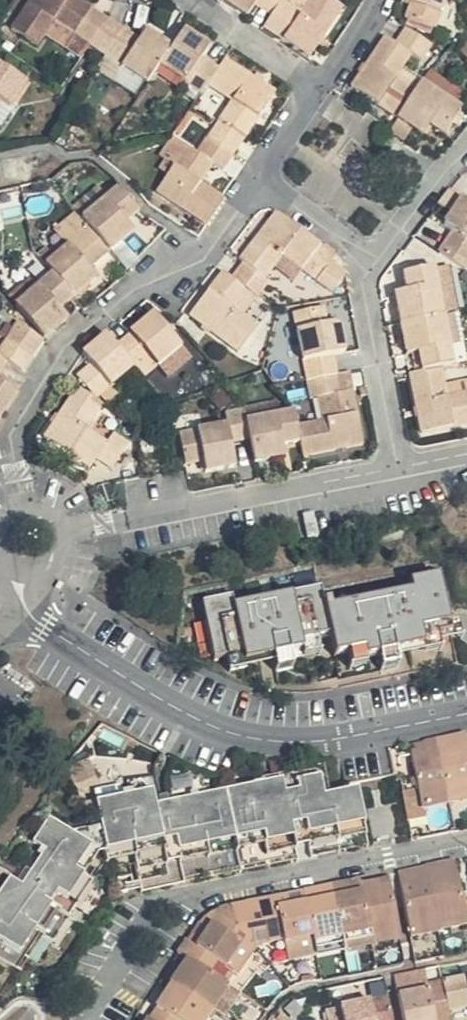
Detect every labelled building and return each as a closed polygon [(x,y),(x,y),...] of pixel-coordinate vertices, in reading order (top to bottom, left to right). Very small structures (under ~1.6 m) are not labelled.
[(95,52),(111,26),(72,0),(43,0),(18,37),(45,54),(54,41),(62,29),(75,37),(95,52)] [(252,20),(266,0),(230,0),(227,4),(252,20)] [(252,20),(314,63),(319,56),(349,11),(332,0),(325,0),(311,21),(288,6),(291,0),(266,0),(252,20)] [(456,0),(409,0),(406,7),(420,11),(414,27),(432,33),(446,28),(456,0)] [(111,26),(95,52),(111,62),(126,37),(111,26)] [(62,29),(54,41),(66,50),(75,37),(62,29)] [(126,37),(111,62),(154,91),(168,72),(180,53),(154,34),(144,48),(126,37)] [(180,53),(168,72),(207,100),(214,90),(225,75),(209,64),(215,55),(191,38),(180,53)] [(402,123),(420,97),(397,81),(410,63),(418,68),(429,55),(411,41),(377,54),(354,90),(402,123)] [(232,63),(225,75),(214,90),(235,106),(271,93),(232,63)] [(0,68),(0,121),(8,110),(16,117),(34,90),(0,68)] [(427,88),(466,116),(466,104),(433,80),(428,86),(427,88)] [(402,123),(429,141),(434,132),(448,141),(466,116),(427,88),(420,97),(402,123)] [(222,146),(244,159),(283,101),(271,93),(235,106),(242,113),(219,145),(222,146)] [(0,121),(0,127),(10,134),(20,119),(16,117),(8,110),(0,121)] [(222,146),(219,145),(216,145),(206,161),(197,155),(165,203),(215,237),(234,209),(209,193),(222,172),(231,177),(244,159),(222,146)] [(458,185),(441,199),(449,208),(466,194),(458,185)] [(92,229),(101,239),(119,261),(142,243),(135,235),(149,223),(129,200),(92,229)] [(455,228),(463,234),(447,255),(466,268),(466,212),(455,228)] [(328,284),(340,268),(344,262),(287,218),(250,264),(258,271),(274,284),(292,261),(325,287),(328,284)] [(63,286),(82,309),(105,290),(97,278),(119,261),(101,239),(55,276),(63,286)] [(340,268),(328,284),(344,295),(356,280),(340,268)] [(414,327),(452,318),(443,270),(413,276),(417,293),(404,296),(407,311),(399,311),(399,315),(395,316),(397,330),(414,327)] [(279,288),(274,284),(258,271),(246,287),(232,277),(231,278),(198,319),(246,356),(265,334),(243,316),(257,296),(268,303),(272,298),(279,288)] [(66,322),(82,309),(63,286),(26,317),(54,348),(55,347),(74,332),(66,322)] [(319,385),(347,379),(343,357),(356,354),(350,326),(338,329),(335,314),(307,319),(319,385)] [(462,366),(452,318),(414,327),(418,354),(429,352),(433,372),(451,368),(462,366)] [(163,321),(127,351),(147,374),(160,389),(196,360),(163,321)] [(25,332),(14,347),(42,365),(52,352),(25,332)] [(147,374),(127,351),(120,343),(114,348),(97,363),(104,372),(91,383),(109,405),(147,374)] [(4,362),(16,371),(31,380),(42,365),(14,347),(4,362)] [(6,387),(16,371),(4,362),(0,360),(0,383),(1,383),(6,387)] [(433,372),(421,374),(433,432),(466,426),(466,396),(457,397),(451,368),(433,372)] [(361,376),(347,379),(351,397),(364,394),(361,376)] [(339,422),(309,429),(313,446),(315,459),(373,447),(364,394),(351,397),(347,379),(319,385),(323,402),(336,400),(339,422)] [(6,387),(1,383),(0,384),(0,439),(26,401),(6,387)] [(114,410),(87,393),(57,442),(100,470),(105,463),(120,471),(136,446),(121,437),(117,445),(99,433),(114,410)] [(244,451),(262,447),(258,427),(256,418),(255,417),(238,420),(239,430),(192,439),(197,469),(213,465),(215,478),(248,470),(244,451)] [(294,449),(313,446),(309,429),(307,417),(258,427),(262,447),(267,466),(296,461),(294,449)] [(342,640),(346,661),(361,658),(376,655),(378,663),(392,661),(407,658),(407,661),(440,655),(437,640),(450,638),(450,642),(466,639),(466,623),(458,624),(456,615),(450,579),(424,584),(426,594),(337,612),(342,640)] [(342,640),(337,612),(333,591),(244,610),(242,599),(213,606),(224,664),(240,661),(254,658),(257,673),(288,667),(287,659),(300,657),(315,654),(313,646),(327,643),(342,640)] [(450,642),(450,638),(437,640),(440,655),(452,652),(450,642)] [(330,657),(327,643),(313,646),(315,654),(316,660),(330,657)] [(378,663),(376,655),(361,658),(364,673),(380,670),(378,663)] [(303,670),(300,657),(287,659),(288,667),(289,672),(303,670)] [(257,673),(254,658),(240,661),(243,676),(257,673)] [(407,661),(407,658),(392,661),(394,676),(410,672),(407,661)] [(441,759),(466,754),(466,741),(465,731),(453,733),(454,739),(438,741),(441,759)] [(413,765),(441,759),(438,741),(425,744),(424,739),(419,740),(408,742),(413,765)] [(441,759),(449,797),(460,795),(461,800),(466,799),(466,754),(441,759)] [(431,800),(449,797),(441,759),(413,765),(415,775),(399,777),(403,797),(416,795),(419,807),(432,806),(431,800)] [(348,775),(266,790),(266,796),(169,814),(165,799),(106,810),(111,836),(79,843),(59,830),(0,918),(0,947),(3,949),(0,953),(0,965),(23,980),(31,985),(54,951),(112,867),(117,867),(123,901),(378,850),(368,800),(353,803),(348,775)] [(416,795),(403,797),(405,810),(419,807),(416,795)] [(428,877),(439,926),(439,927),(453,924),(454,929),(466,926),(466,897),(465,897),(457,864),(441,868),(443,874),(428,877)] [(441,868),(427,870),(428,877),(443,874),(441,868)] [(427,870),(400,876),(402,888),(416,886),(415,879),(428,877),(427,870)] [(360,877),(345,880),(348,893),(363,890),(361,883),(360,877)] [(411,930),(439,926),(428,877),(415,879),(416,886),(402,888),(411,930)] [(345,880),(333,883),(344,940),(372,934),(363,890),(348,893),(345,880)] [(363,890),(372,934),(401,929),(391,882),(377,884),(376,880),(361,883),(363,890)] [(307,901),(315,937),(316,945),(344,940),(333,883),(320,885),(322,897),(307,901)] [(320,885),(305,888),(307,901),(322,897),(320,885)] [(305,888),(286,892),(289,905),(307,901),(305,888)] [(315,937),(307,901),(289,905),(286,892),(249,900),(252,924),(254,941),(256,942),(270,940),(286,937),(287,942),(315,937)] [(249,900),(234,903),(239,926),(252,924),(249,900)] [(189,937),(180,951),(188,956),(216,975),(225,962),(228,964),(238,972),(256,942),(254,941),(252,924),(239,926),(234,903),(209,908),(205,914),(214,920),(199,943),(189,937)] [(214,920),(205,914),(189,937),(199,943),(214,920)] [(169,978),(173,981),(211,1006),(221,992),(225,993),(231,985),(216,975),(188,956),(179,971),(175,968),(169,978)] [(228,964),(225,962),(216,975),(231,985),(238,972),(228,964)] [(441,980),(442,987),(447,1013),(466,1009),(466,975),(441,980)] [(203,1018),(211,1006),(173,981),(158,1003),(171,1012),(166,1019),(204,1019),(203,1018)] [(447,1013),(442,987),(398,996),(403,1019),(447,1019),(448,1019),(447,1013)] [(389,997),(330,1008),(332,1019),(392,1019),(389,997)] [(149,1017),(154,1019),(166,1019),(171,1012),(158,1003),(149,1017)]
